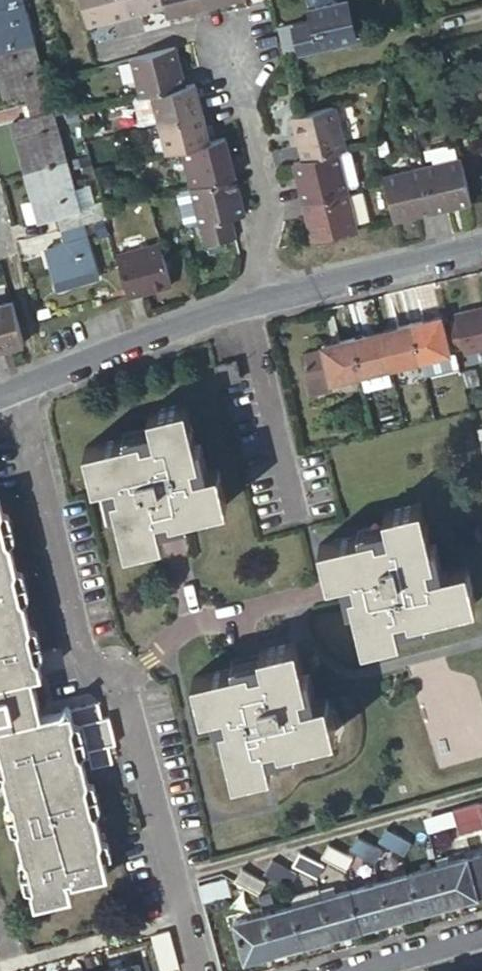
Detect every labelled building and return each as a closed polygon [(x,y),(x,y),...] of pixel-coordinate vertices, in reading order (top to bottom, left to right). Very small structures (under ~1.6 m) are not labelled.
[(36,45),(24,0),(8,0),(10,7),(0,10),(0,55),(36,45)] [(8,0),(0,0),(0,10),(10,7),(8,0)] [(124,0),(82,0),(88,23),(128,13),(124,0)] [(128,13),(166,3),(166,0),(124,0),(128,13)] [(207,0),(166,0),(166,3),(169,13),(208,3),(207,0)] [(283,50),(355,34),(348,0),(314,0),(309,1),(312,14),(277,22),(283,50)] [(186,81),(176,44),(134,55),(144,92),(153,90),(186,81)] [(0,55),(0,69),(8,99),(26,94),(33,93),(36,106),(51,102),(36,45),(0,55)] [(195,79),(186,81),(153,90),(161,119),(203,109),(195,79)] [(26,94),(29,108),(36,106),(33,93),(26,94)] [(15,125),(28,175),(67,164),(51,102),(36,106),(40,118),(33,120),(15,125)] [(291,113),(303,157),(337,148),(347,145),(335,102),(291,113)] [(36,106),(29,108),(33,120),(40,118),(36,106)] [(210,138),(203,109),(161,119),(168,148),(183,145),(210,138)] [(193,184),(235,173),(226,134),(210,138),(183,145),(193,184)] [(303,157),(294,159),(304,199),(348,188),(347,186),(357,184),(358,181),(350,149),(347,145),(337,148),(303,157)] [(433,210),(470,202),(460,157),(423,166),(433,210)] [(67,164),(28,175),(41,225),(59,221),(66,219),(70,232),(84,228),(67,164)] [(394,219),(433,210),(423,166),(384,175),(394,219)] [(193,184),(208,243),(236,236),(231,217),(245,213),(235,173),(193,184)] [(304,199),(313,238),(358,228),(348,188),(304,199)] [(59,221),(63,234),(70,232),(66,219),(59,221)] [(99,283),(84,228),(70,232),(73,244),(66,246),(49,251),(60,294),(99,283)] [(70,232),(63,234),(66,246),(73,244),(70,232)] [(116,251),(128,297),(171,284),(159,239),(116,251)] [(25,342),(13,300),(0,304),(0,349),(25,342)] [(468,355),(481,352),(481,306),(457,312),(468,355)] [(440,315),(409,323),(419,360),(450,352),(440,315)] [(409,323),(379,331),(389,368),(419,360),(409,323)] [(351,338),(360,376),(362,375),(387,369),(389,368),(379,331),(351,338)] [(332,383),(360,376),(351,338),(322,345),(323,351),(331,381),(332,383)] [(331,381),(323,351),(302,356),(310,387),(331,381)] [(387,369),(362,375),(365,387),(390,381),(387,369)] [(333,392),(332,383),(331,381),(310,387),(313,397),(333,392)] [(167,518),(222,504),(213,466),(196,470),(189,472),(186,460),(193,459),(179,402),(142,411),(147,432),(149,438),(140,440),(138,434),(83,447),(92,484),(105,481),(113,479),(116,491),(108,493),(122,549),(159,540),(154,521),(153,513),(164,510),(167,518)] [(147,432),(138,434),(140,440),(149,438),(147,432)] [(193,459),(186,460),(189,472),(196,470),(193,459)] [(113,479),(105,481),(108,493),(116,491),(113,479)] [(410,621),(477,605),(466,562),(436,570),(429,571),(426,559),(433,558),(419,502),(382,511),(386,527),(388,535),(376,538),(374,530),(318,543),(328,582),(347,577),(355,575),(358,588),(350,590),(363,645),(400,637),(397,624),(396,617),(408,613),(410,621)] [(117,745),(110,718),(103,719),(99,704),(67,711),(65,708),(57,714),(43,717),(32,673),(40,671),(0,506),(0,743),(39,905),(71,897),(67,880),(74,878),(75,884),(107,876),(79,761),(90,758),(93,769),(113,764),(110,747),(117,745)] [(164,510),(153,513),(154,521),(167,518),(164,510)] [(386,527),(374,530),(376,538),(388,535),(386,527)] [(433,558),(426,559),(429,571),(436,570),(433,558)] [(355,575),(347,577),(350,590),(358,588),(355,575)] [(408,613),(396,617),(397,624),(410,621),(408,613)] [(280,749),(336,735),(326,694),(312,698),(303,700),(300,688),(308,686),(296,639),(260,649),(262,658),(264,665),(252,669),(250,661),(192,675),(201,715),(218,711),(224,710),(227,722),(222,723),(236,779),(272,770),(268,752),(266,744),(278,741),(280,749)] [(264,665),(262,658),(250,661),(252,669),(264,665)] [(308,686),(300,688),(303,700),(312,698),(308,686)] [(224,710),(218,711),(222,723),(227,722),(224,710)] [(278,741),(266,744),(268,752),(280,749),(278,741)] [(481,831),(481,812),(479,801),(453,809),(457,825),(461,837),(481,831)] [(457,825),(453,809),(424,817),(428,833),(457,825)] [(379,841),(403,855),(410,841),(386,828),(379,841)] [(349,849),(374,864),(382,850),(357,836),(349,849)] [(321,857),(346,871),(353,858),(346,854),(328,844),(321,857)] [(292,865),(316,879),(324,867),(318,863),(299,852),(292,865)] [(466,859),(476,896),(481,894),(481,854),(466,859)] [(435,861),(437,867),(450,863),(448,857),(435,861)] [(437,867),(447,904),(476,896),(466,859),(450,863),(437,867)] [(270,860),(263,873),(287,887),(295,874),(289,870),(270,860)] [(419,912),(447,904),(437,867),(408,874),(419,912)] [(242,868),(234,881),(258,895),(267,882),(260,878),(242,868)] [(389,920),(419,912),(408,874),(379,882),(389,920)] [(225,877),(198,885),(202,900),(229,892),(225,877)] [(361,928),(389,920),(379,882),(351,890),(361,928)] [(332,936),(361,928),(351,890),(322,898),(332,936)] [(302,944),(332,936),(322,898),(320,892),(290,899),(292,906),(302,944)] [(274,952),(302,944),(292,906),(264,914),(274,952)] [(244,960),(274,952),(264,914),(234,922),(244,960)] [(178,966),(169,931),(152,936),(161,970),(178,966)]
